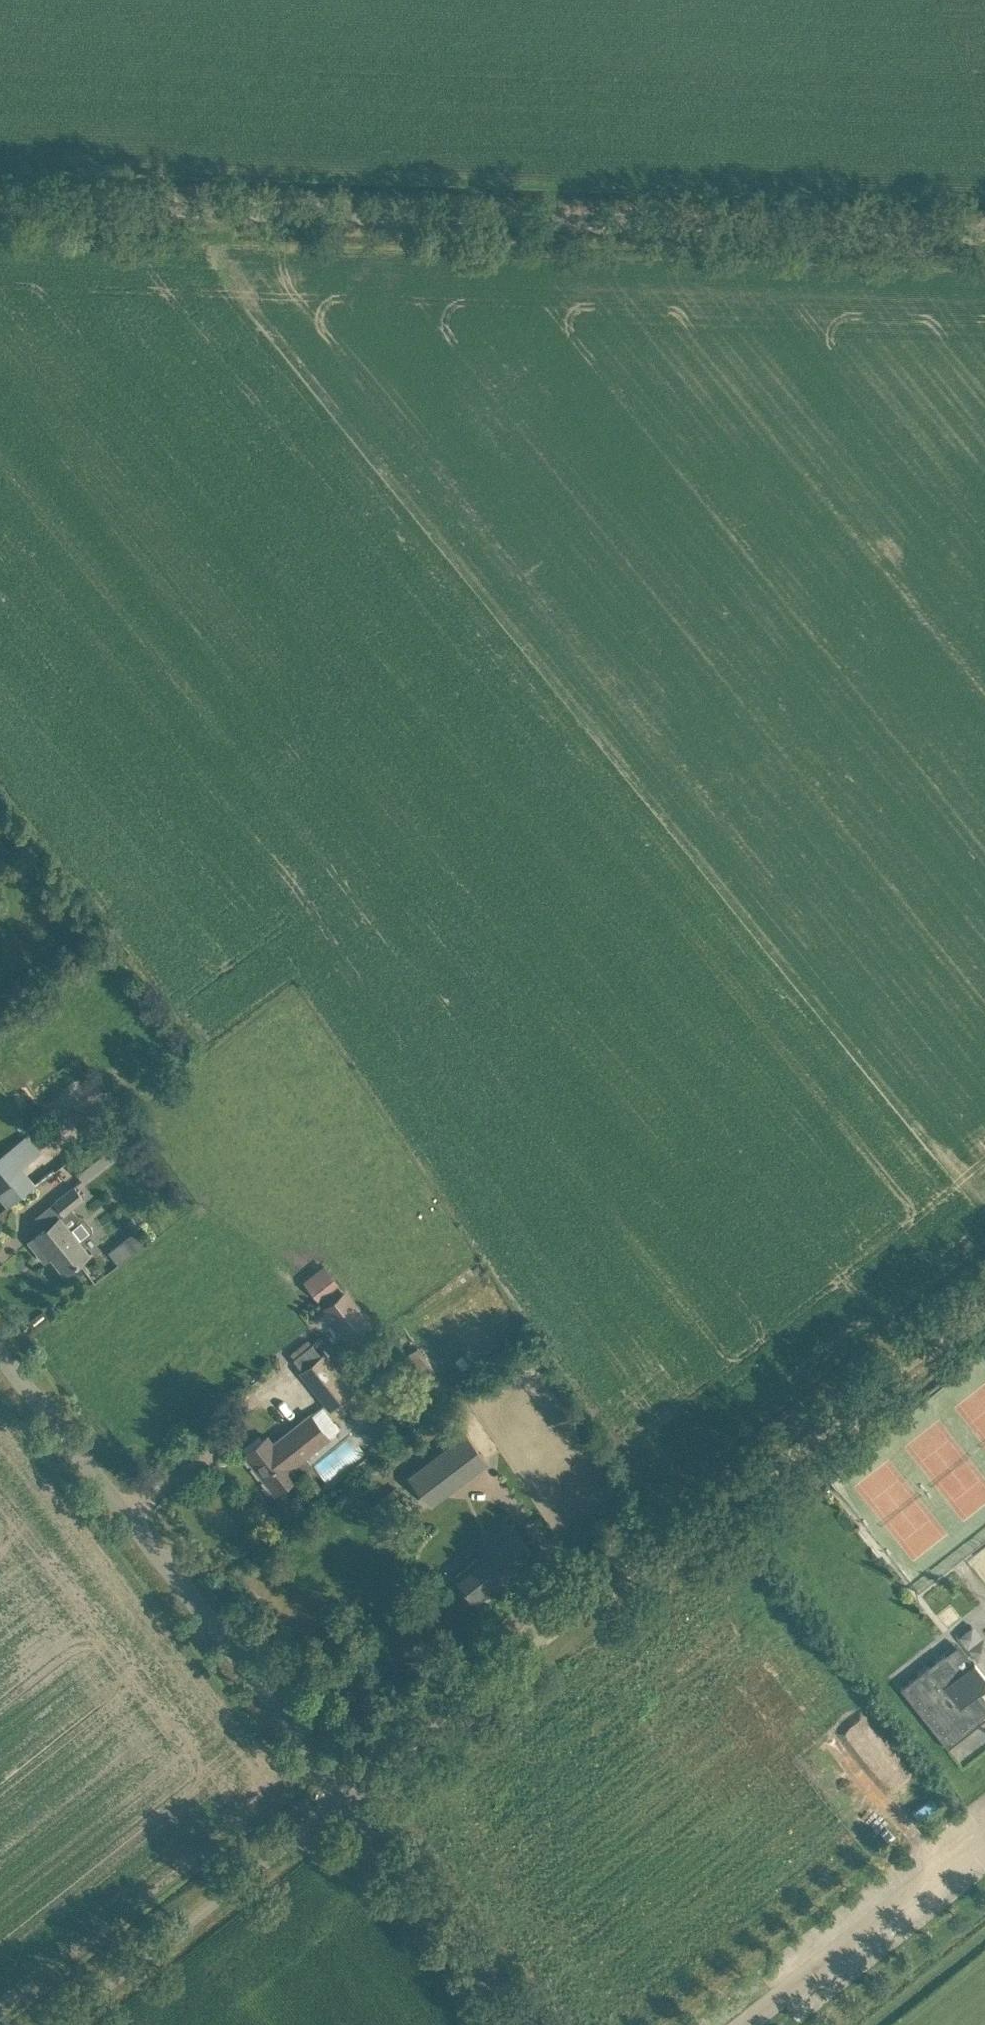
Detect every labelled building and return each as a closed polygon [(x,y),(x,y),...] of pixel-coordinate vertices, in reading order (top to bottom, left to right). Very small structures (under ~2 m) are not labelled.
[(34,1184),(35,1183),(23,1166),(41,1152),(27,1134),(6,1149),(34,1184)] [(34,1184),(6,1149),(0,1154),(0,1194),(2,1192),(9,1203),(34,1184)] [(64,1213),(30,1240),(41,1253),(47,1248),(65,1271),(88,1253),(80,1242),(93,1231),(92,1225),(85,1216),(78,1214),(72,1207),(84,1197),(74,1185),(54,1201),(64,1213)] [(117,1262),(144,1242),(134,1228),(107,1249),(117,1262)] [(325,1264),(304,1281),(318,1298),(339,1281),(325,1264)] [(346,1287),(321,1306),(349,1342),(374,1323),(346,1287)] [(290,1353),(294,1358),(313,1343),(309,1338),(290,1353)] [(353,1391),(323,1353),(321,1354),(303,1369),(299,1372),(329,1411),(353,1391)] [(308,1457),(332,1437),(309,1410),(273,1440),(268,1434),(244,1454),(275,1492),(311,1462),(308,1457)] [(384,1418),(371,1427),(378,1436),(391,1427),(384,1418)] [(432,1506),(478,1470),(489,1462),(465,1431),(408,1475),(432,1506)] [(406,1434),(391,1447),(398,1456),(414,1443),(406,1434)] [(395,1485),(375,1499),(380,1506),(400,1492),(395,1485)] [(474,1600),(534,1553),(511,1523),(478,1548),(482,1553),(454,1574),(474,1600)] [(956,1635),(979,1658),(984,1651),(984,1637),(969,1622),(956,1635)] [(944,1652),(900,1687),(947,1747),(984,1717),(984,1704),(976,1693),(984,1686),(984,1675),(974,1661),(959,1672),(944,1652)]
